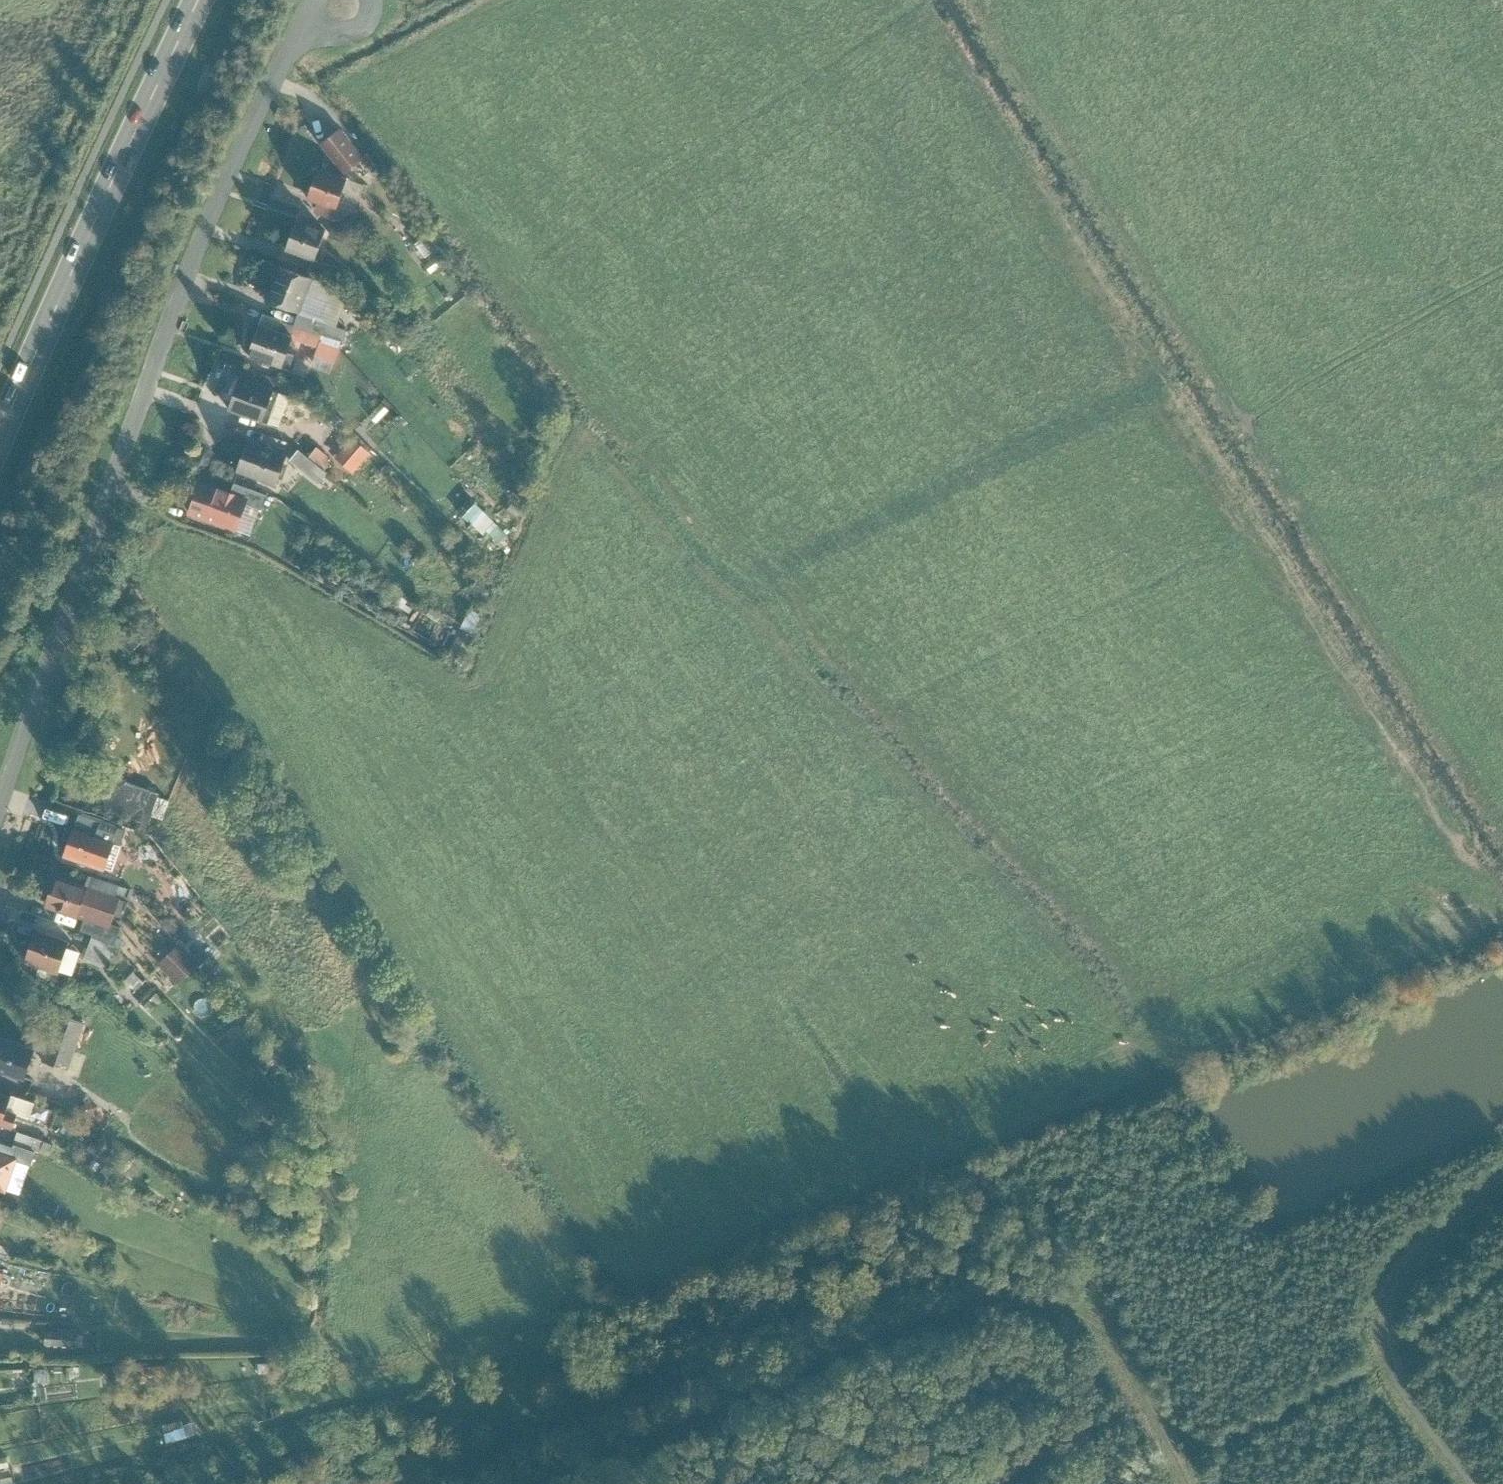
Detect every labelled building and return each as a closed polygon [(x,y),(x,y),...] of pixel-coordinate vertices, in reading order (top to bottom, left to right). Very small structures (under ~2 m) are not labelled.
[(340,130),(320,146),(346,177),(365,160),(340,130)] [(318,173),(308,203),(336,212),(346,182),(318,173)] [(295,223),(285,254),(316,264),(315,269),(349,280),(353,268),(318,256),(325,233),(295,223)] [(279,267),(264,305),(298,319),(314,281),(279,267)] [(261,327),(248,362),(287,376),(300,342),(261,327)] [(343,350),(320,342),(312,367),(335,375),(343,350)] [(242,381),(231,415),(262,425),(273,391),(242,381)] [(289,398),(279,394),(268,425),(279,429),(289,398)] [(379,421),(370,414),(359,429),(367,436),(379,421)] [(299,435),(292,445),(308,458),(316,447),(299,435)] [(351,440),(335,459),(354,474),(370,454),(351,440)] [(285,456),(247,444),(235,486),(273,497),(285,456)] [(334,461),(316,447),(308,458),(326,471),(334,461)] [(298,452),(290,462),(319,487),(328,477),(298,452)] [(199,485),(187,518),(239,535),(250,502),(199,485)] [(295,501),(282,490),(277,495),(289,507),(295,501)] [(510,509),(500,523),(510,529),(519,516),(510,509)] [(508,539),(484,513),(472,524),(496,550),(508,539)] [(333,550),(322,543),(315,553),(326,561),(333,550)] [(174,794),(109,775),(101,802),(166,821),(174,794)] [(72,833),(64,858),(108,872),(116,847),(72,833)] [(56,880),(46,910),(111,930),(120,900),(56,880)] [(38,935),(29,966),(62,976),(71,945),(38,935)] [(181,944),(157,967),(176,987),(200,965),(181,944)] [(60,1004),(41,1063),(68,1072),(87,1012),(60,1004)] [(23,1083),(32,1053),(0,1044),(0,1076),(23,1083)] [(14,1130),(18,1117),(7,1114),(12,1095),(0,1092),(0,1126),(14,1130)] [(100,1109),(85,1099),(75,1114),(90,1124),(100,1109)] [(19,1132),(15,1146),(43,1154),(47,1140),(19,1132)] [(6,1262),(10,1249),(0,1245),(0,1260),(6,1262)] [(24,1264),(17,1283),(27,1286),(22,1301),(38,1306),(49,1272),(24,1264)] [(9,1269),(0,1266),(0,1300),(9,1269)] [(79,1334),(44,1333),(44,1348),(78,1350),(79,1334)] [(0,1458),(0,1469),(9,1468),(7,1457),(0,1458)]
